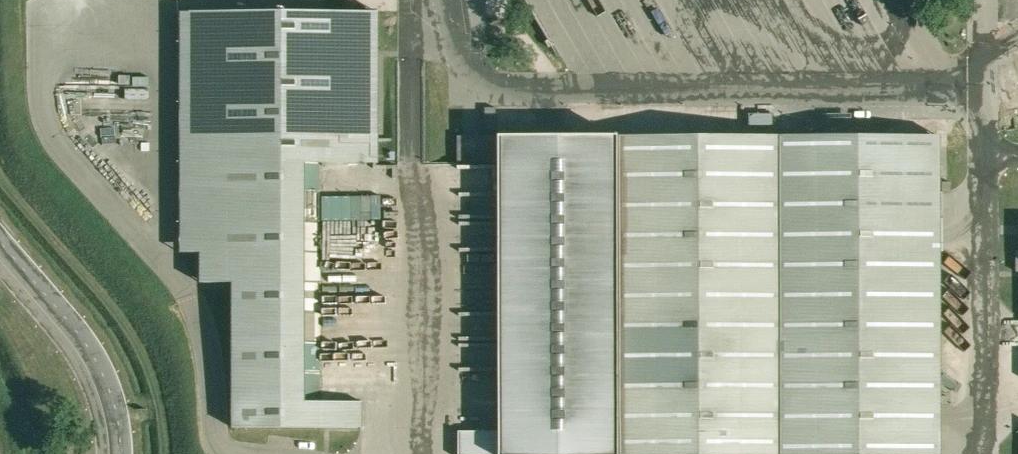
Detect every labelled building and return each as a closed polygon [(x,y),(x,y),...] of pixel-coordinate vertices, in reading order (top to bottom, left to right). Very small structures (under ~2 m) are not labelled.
[(200,282),(232,282),(232,427),(361,428),(361,402),(321,402),(321,163),(377,163),(378,12),(181,11),(180,252),(200,252),(200,282)] [(457,431),(457,453),(940,453),(940,136),(778,136),(457,136),(457,161),(513,161),(514,431),(457,431)] [(486,302),(485,279),(462,280),(463,303),(486,302)]
